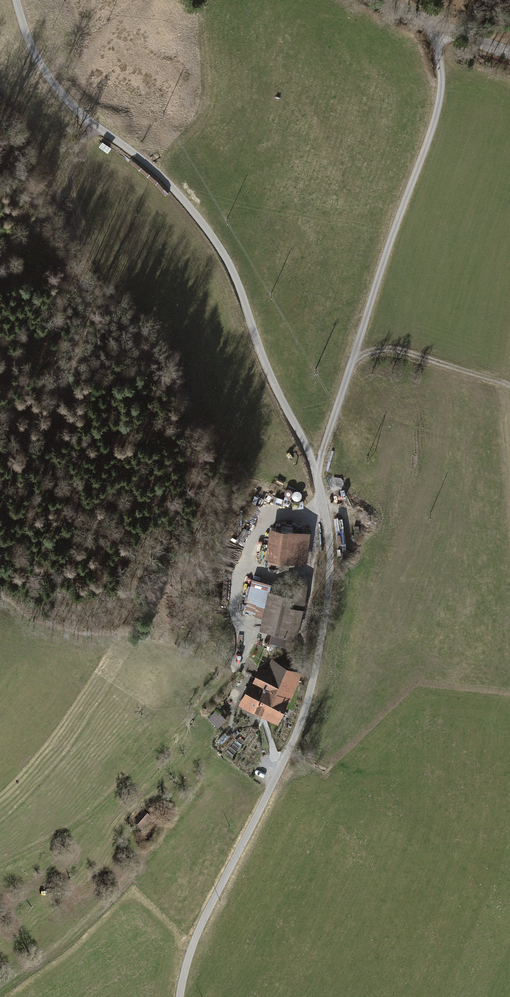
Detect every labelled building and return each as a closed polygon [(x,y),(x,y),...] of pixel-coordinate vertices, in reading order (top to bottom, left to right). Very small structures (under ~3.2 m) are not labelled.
[(315,532),(272,528),(269,562),(312,566),(315,532)] [(301,639),(310,599),(250,586),(245,610),(263,614),(260,630),(301,639)] [(306,670),(273,658),(269,667),(263,664),(257,679),(253,677),(242,705),(286,722),(306,670)] [(217,709),(210,718),(220,725),(227,717),(217,709)] [(147,813),(137,823),(145,830),(155,820),(147,813)]
